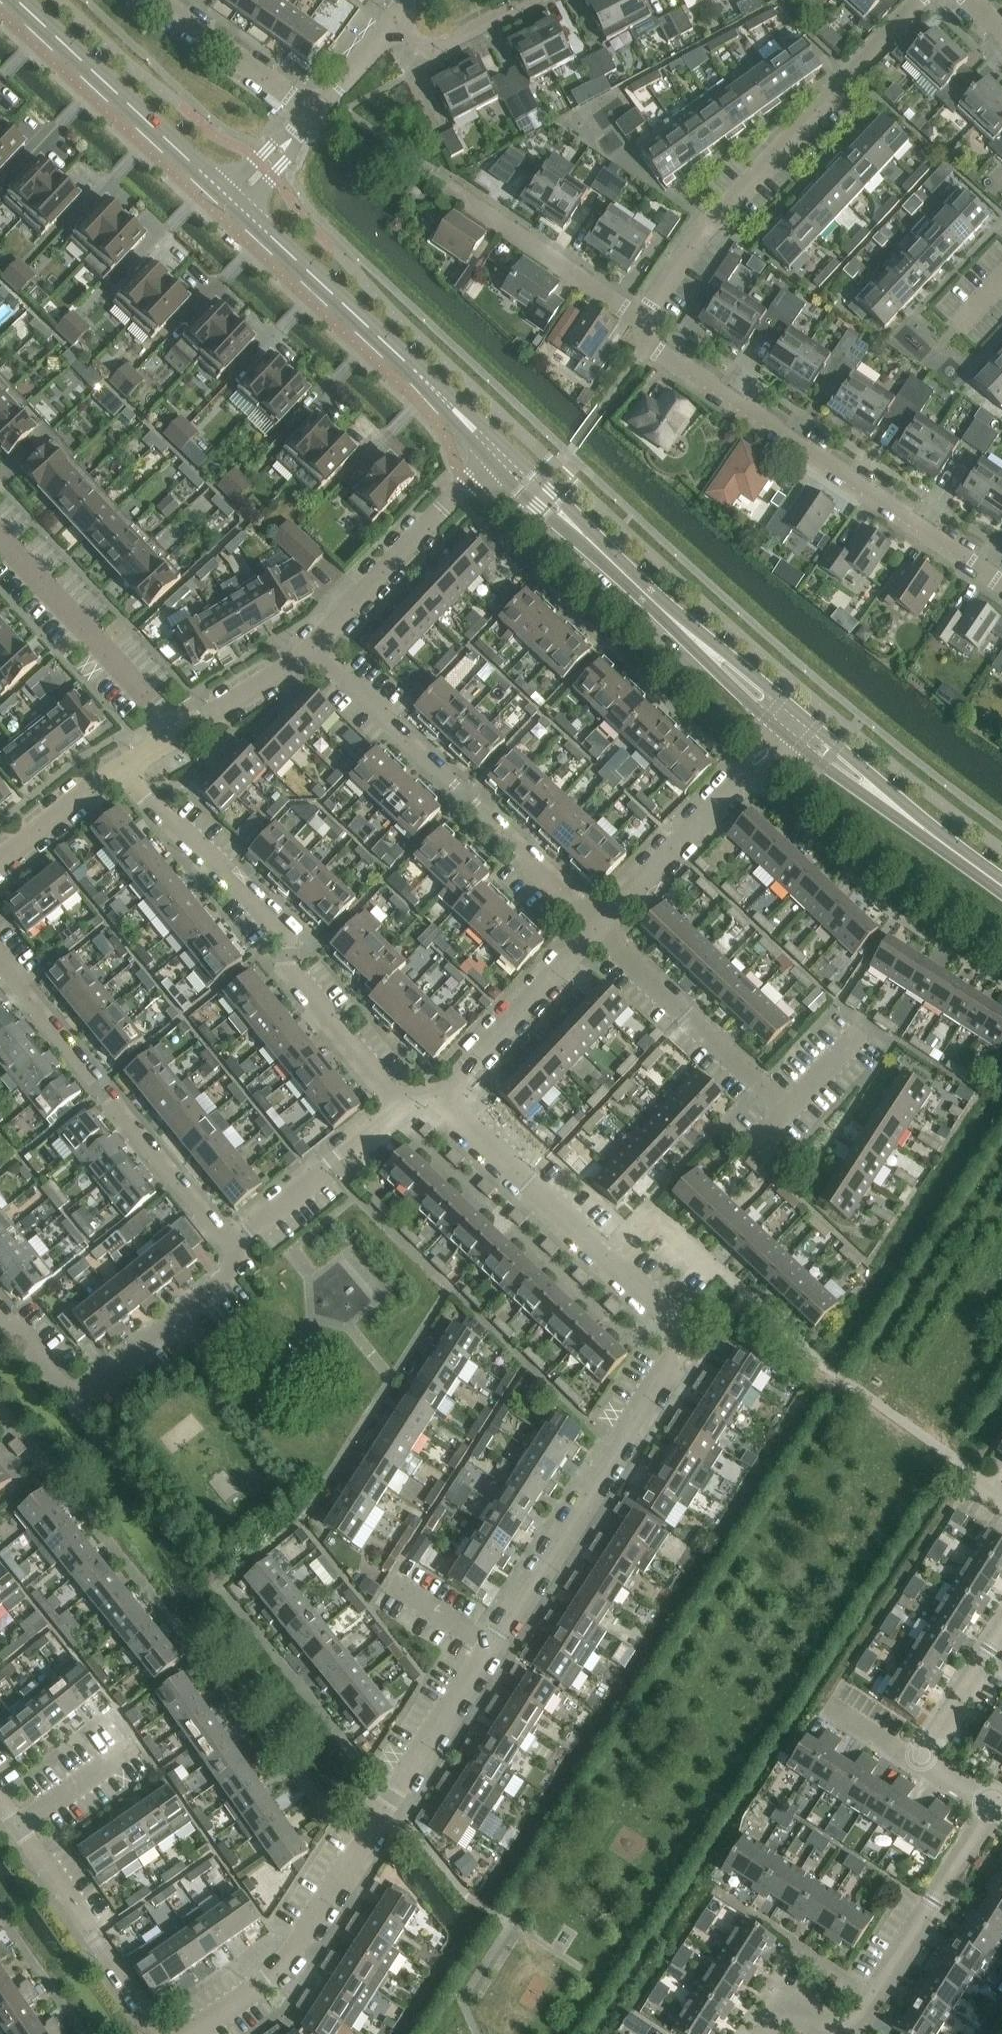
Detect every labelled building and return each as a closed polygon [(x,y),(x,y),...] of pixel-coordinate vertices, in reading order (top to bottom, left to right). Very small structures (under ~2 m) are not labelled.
[(220,0),(237,13),(246,0),(220,0)] [(237,13),(255,25),(273,0),(246,0),(237,13)] [(280,0),(273,0),(255,25),(272,38),(293,9),(280,0)] [(612,0),(595,0),(586,5),(607,44),(629,32),(612,0)] [(629,32),(635,43),(636,43),(661,30),(658,23),(651,19),(641,0),(612,0),(629,32)] [(888,14),(878,4),(881,0),(851,0),(845,6),(863,22),(859,26),(869,35),(888,14)] [(310,22),(293,9),(272,38),(290,50),(310,22)] [(694,31),(682,10),(670,17),(681,38),(694,31)] [(777,19),(774,12),(760,19),(764,26),(777,19)] [(681,38),(670,17),(658,23),(661,30),(669,45),(681,38)] [(764,26),(760,19),(746,26),(750,33),(764,26)] [(329,35),(310,22),(290,50),(308,63),(329,35)] [(575,61),(554,22),(532,33),(553,73),(575,61)] [(739,39),(735,32),(721,39),(725,47),(739,39)] [(951,47),(935,32),(922,46),(912,36),(892,57),(902,66),(905,62),(922,78),(951,47)] [(553,73),(532,33),(509,45),(530,84),(553,73)] [(725,47),(721,39),(708,47),(711,54),(725,47)] [(822,69),(801,40),(783,53),(807,86),(813,82),(810,78),(822,69)] [(968,63),(951,47),(922,78),(940,94),(936,98),(945,107),(965,86),(955,76),(968,63)] [(617,72),(606,50),(593,57),(605,78),(617,72)] [(700,60),(697,53),(683,60),(687,67),(700,60)] [(807,86),(783,53),(765,66),(787,95),(798,86),(801,91),(807,86)] [(605,78),(593,57),(581,63),(592,85),(605,78)] [(687,67),(683,60),(669,67),(673,75),(687,67)] [(499,101),(478,62),(456,74),(476,113),(499,101)] [(787,95),(765,66),(748,78),(772,112),(778,108),(775,103),(787,95)] [(662,80),(658,73),(644,81),(648,88),(662,80)] [(476,113),(456,74),(433,85),(454,125),(476,113)] [(772,112),(748,78),(731,91),(752,120),(763,112),(767,116),(772,112)] [(648,88),(644,81),(631,88),(634,95),(648,88)] [(988,81),(975,95),(965,86),(945,107),(954,115),(958,111),(975,127),(1001,99),(1001,95),(988,81)] [(752,120),(731,91),(725,83),(707,95),(737,137),(743,133),(740,129),(752,120)] [(541,112),(529,91),(517,97),(528,118),(541,112)] [(893,92),(885,100),(894,108),(902,100),(893,92)] [(737,137),(707,95),(689,108),(717,146),(728,137),(732,141),(737,137)] [(517,97),(505,104),(516,125),(521,134),(533,127),(528,118),(517,97)] [(975,127),(992,144),(989,147),(998,156),(1001,151),(1001,99),(975,127)] [(717,146),(689,108),(671,120),(702,163),(708,158),(705,154),(717,146)] [(636,111),(617,125),(627,138),(645,125),(636,111)] [(917,116),(910,124),(920,133),(928,125),(917,116)] [(702,163),(671,120),(671,119),(653,132),(660,142),(682,171),(693,162),(697,167),(702,163)] [(909,143),(883,119),(872,130),(868,126),(863,131),(893,160),(909,143)] [(928,126),(921,134),(929,141),(932,137),(933,130),(928,126)] [(0,135),(0,173),(5,168),(5,169),(6,168),(5,168),(10,163),(11,163),(10,162),(26,146),(7,128),(0,135)] [(464,152),(453,131),(440,138),(452,159),(464,152)] [(893,160),(863,131),(859,136),(862,140),(852,151),(879,176),(893,160)] [(564,142),(552,134),(539,153),(550,161),(564,142)] [(682,171),(660,142),(642,155),(667,188),(673,184),(670,179),(682,171)] [(879,176),(852,151),(843,161),(839,158),(834,163),(864,191),(879,176)] [(42,162),(27,178),(26,178),(27,179),(22,184),(22,183),(21,184),(4,202),(23,220),(61,180),(42,162)] [(864,191),(834,163),(829,168),(833,172),(823,182),(849,207),(864,191)] [(948,180),(954,173),(944,165),(938,171),(948,180)] [(568,180),(547,166),(522,202),(543,216),(568,180)] [(929,172),(923,166),(913,177),(919,183),(929,172)] [(616,177),(605,169),(591,189),(603,197),(616,177)] [(970,170),(964,176),(973,184),(979,177),(970,170)] [(905,173),(896,182),(903,189),(902,189),(908,195),(919,183),(913,177),(912,179),(905,173)] [(628,185),(616,177),(603,197),(614,205),(628,185)] [(42,238),(59,220),(60,220),(60,219),(64,215),(65,215),(65,214),(80,198),(61,180),(23,220),(42,238)] [(589,194),(568,180),(543,216),(564,231),(589,194)] [(849,207),(823,182),(813,193),(809,189),(804,195),(834,223),(849,207)] [(974,235),(989,219),(960,191),(944,208),(947,211),(948,211),(974,235)] [(834,223),(804,195),(799,200),(803,203),(793,214),(819,239),(834,223)] [(924,206),(915,197),(909,203),(919,212),(924,206)] [(900,203),(894,198),(883,209),(889,215),(900,203)] [(108,202),(91,220),(91,221),(90,221),(85,226),(86,226),(85,227),(85,226),(70,242),(88,260),(89,260),(127,220),(108,202)] [(919,212),(909,203),(903,210),(913,218),(919,212)] [(632,223),(611,209),(586,246),(607,260),(632,223)] [(889,215),(883,209),(873,221),(878,226),(889,215)] [(974,235),(948,211),(947,211),(934,226),(960,250),(974,235)] [(681,221),(669,213),(656,233),(667,241),(681,221)] [(819,239),(793,214),(783,224),(780,221),(775,226),(805,254),(819,239)] [(449,252),(452,248),(468,260),(484,237),(454,217),(436,243),(449,252)] [(926,218),(911,234),(919,242),(945,266),(960,250),(934,226),(926,218)] [(84,264),(104,283),(125,260),(126,260),(126,259),(130,255),(131,255),(131,254),(146,238),(127,220),(89,260),(88,260),(84,264)] [(653,237),(632,223),(607,260),(628,274),(653,237)] [(805,254),(775,226),(770,231),(774,235),(763,246),(789,271),(805,254)] [(895,237),(885,228),(880,234),(889,243),(895,237)] [(870,235),(864,229),(854,241),(860,246),(870,235)] [(889,243),(880,234),(873,241),(883,250),(889,243)] [(860,246),(854,241),(843,252),(849,258),(860,246)] [(945,266),(919,242),(904,257),(930,282),(945,266)] [(742,263),(730,255),(717,275),(729,282),(742,263)] [(930,282),(904,257),(889,273),(916,298),(930,282)] [(865,269),(855,260),(849,266),(859,275),(865,269)] [(19,261),(18,262),(18,263),(11,270),(10,270),(11,271),(4,278),(3,278),(2,279),(11,287),(28,270),(19,261)] [(841,266),(835,261),(824,272),(830,278),(841,266)] [(558,287),(523,263),(502,293),(534,314),(529,321),(544,332),(563,304),(552,297),(558,287)] [(168,281),(169,275),(159,267),(154,268),(151,265),(136,281),(135,282),(136,282),(131,287),(130,287),(131,288),(114,306),(133,324),(171,283),(168,281)] [(463,295),(476,276),(462,266),(449,285),(463,295)] [(859,275),(849,266),(843,272),(853,281),(859,275)] [(21,295),(28,287),(28,288),(29,287),(29,286),(36,279),(36,280),(37,279),(28,270),(11,287),(20,296),(21,295)] [(830,278),(824,272),(813,284),(819,289),(830,278)] [(916,298),(889,273),(875,289),(874,289),(900,314),(916,298)] [(171,283),(133,324),(152,342),(169,323),(169,324),(170,323),(169,323),(174,318),(175,318),(174,317),(190,301),(171,283)] [(875,289),(871,285),(855,302),(855,303),(849,309),(863,322),(869,316),(885,330),(900,314),(874,289),(875,289)] [(746,301),(725,287),(700,323),(721,338),(746,301)] [(6,303),(12,298),(3,289),(0,292),(0,298),(6,303)] [(795,298),(783,290),(770,310),(781,318),(795,298)] [(12,298),(6,303),(15,312),(20,306),(12,298)] [(806,306),(795,298),(781,318),(793,326),(806,306)] [(767,315),(746,301),(721,338),(742,352),(767,315)] [(199,364),(198,364),(236,323),(217,305),(202,321),(201,322),(202,322),(197,327),(196,327),(175,350),(195,369),(199,364)] [(616,326),(591,309),(566,345),(586,359),(575,374),(592,385),(611,358),(600,351),(616,326)] [(57,331),(65,340),(82,322),(73,314),(72,314),(73,315),(66,322),(65,322),(64,323),(65,323),(58,330),(57,330),(57,331)] [(30,327),(39,335),(44,329),(36,321),(30,327)] [(82,322),(65,340),(74,348),(75,347),(82,340),(83,339),(90,332),(91,331),(82,322)] [(217,381),(234,363),(235,364),(235,363),(239,358),(240,358),(240,357),(255,341),(236,323),(198,364),(199,364),(217,381)] [(44,329),(39,335),(47,344),(53,338),(44,329)] [(811,344),(790,330),(764,367),(785,381),(811,344)] [(859,342),(847,334),(834,354),(845,362),(859,342)] [(871,350),(859,342),(845,362),(857,370),(871,350)] [(832,359),(811,344),(785,381),(806,395),(832,359)] [(71,367),(77,361),(68,353),(63,359),(71,367)] [(990,369),(1001,380),(1001,356),(990,369)] [(272,357),(257,373),(256,373),(256,374),(252,379),(251,378),(251,379),(238,393),(257,411),(291,375),(272,357)] [(71,367),(81,378),(87,372),(77,361),(71,367)] [(110,383),(119,392),(136,375),(127,366),(126,367),(119,375),(119,374),(118,375),(119,376),(112,383),(111,382),(110,383)] [(990,369),(975,385),(1001,411),(1001,380),(990,369)] [(876,388),(855,374),(829,410),(850,425),(876,388)] [(14,389),(0,375),(0,402),(14,389)] [(136,375),(119,392),(128,401),(129,400),(129,399),(136,392),(137,391),(144,384),(145,383),(136,375)] [(291,375),(257,411),(276,429),(289,415),(290,415),(289,414),(294,409),(295,410),(295,409),(310,393),(291,375)] [(923,385),(912,378),(898,398),(910,405),(923,385)] [(935,393),(923,385),(910,405),(921,413),(935,393)] [(104,388),(93,399),(101,406),(112,395),(104,388)] [(897,402),(876,388),(850,425),(871,439),(897,402)] [(29,406),(14,389),(0,402),(0,433),(29,406)] [(587,390),(578,403),(585,408),(594,395),(587,390)] [(687,425),(685,423),(693,412),(668,395),(658,409),(646,401),(632,423),(643,431),(640,435),(666,452),(677,435),(679,437),(687,425)] [(2,450),(5,453),(9,457),(21,446),(22,446),(21,445),(25,442),(25,443),(26,442),(25,442),(28,440),(35,448),(53,432),(29,406),(0,433),(0,451),(2,450)] [(128,410),(122,416),(131,425),(136,419),(128,410)] [(295,480),(337,435),(318,417),(303,433),(302,434),(303,434),(298,439),(297,439),(297,440),(276,462),(295,480)] [(939,431),(918,417),(893,454),(914,468),(939,431)] [(165,435),(173,444),(190,427),(181,418),(180,419),(181,419),(174,427),(173,426),(172,427),(173,428),(166,435),(165,435)] [(987,429),(976,421),(962,441),(974,449),(987,429)] [(183,452),(190,444),(190,445),(191,444),(191,443),(198,436),(198,437),(199,436),(190,427),(173,444),(182,453),(183,452)] [(999,437),(987,429),(974,449),(985,457),(999,437)] [(960,445),(939,431),(914,468),(935,482),(960,445)] [(40,492),(72,462),(73,463),(77,459),(53,432),(35,448),(43,457),(41,459),(41,458),(40,459),(37,462),(36,463),(24,474),(29,478),(28,479),(40,492)] [(146,439),(143,443),(152,451),(155,448),(160,442),(152,433),(146,439)] [(314,498),(335,475),(336,476),(336,475),(340,470),(341,470),(341,469),(356,453),(337,435),(295,480),(314,498)] [(160,442),(155,448),(163,456),(169,450),(160,442)] [(776,469),(750,451),(743,461),(736,456),(710,495),(725,506),(736,490),(753,502),(776,469)] [(414,481),(391,459),(379,471),(378,472),(374,477),(373,477),(349,503),(372,525),(414,481)] [(982,461),(957,498),(978,512),(1001,476),(1001,474),(982,461)] [(88,479),(73,463),(72,462),(40,492),(41,492),(51,503),(52,504),(52,503),(55,507),(55,508),(55,507),(56,508),(88,479)] [(179,471),(189,481),(195,475),(185,465),(179,471)] [(218,488),(227,497),(244,479),(235,471),(234,472),(235,472),(228,479),(227,479),(226,480),(227,480),(220,487),(219,487),(218,488)] [(195,475),(189,481),(199,491),(205,485),(195,475)] [(978,512),(999,526),(1001,521),(1001,476),(978,512)] [(71,525),(103,495),(88,479),(56,508),(67,520),(66,520),(67,520),(70,523),(70,524),(71,524),(71,525)] [(244,479),(227,497),(236,505),(237,504),(244,497),(245,496),(252,489),(253,488),(244,479)] [(784,486),(777,496),(784,500),(791,491),(784,486)] [(763,534),(783,547),(793,532),(810,543),(834,508),(808,490),(790,517),(780,510),(763,534)] [(103,495),(71,525),(82,536),(82,537),(83,537),(86,540),(85,540),(86,541),(87,542),(119,512),(103,495)] [(158,509),(168,520),(180,508),(170,497),(158,509)] [(212,503),(220,512),(226,506),(217,497),(212,503)] [(226,506),(220,512),(229,520),(235,514),(226,506)] [(134,529),(119,512),(87,542),(88,542),(87,543),(88,543),(91,546),(91,547),(92,547),(102,558),(134,529)] [(282,549),(298,531),(289,522),(288,523),(289,524),(282,531),(281,531),(280,532),(281,532),(274,539),(273,539),(273,540),(282,549)] [(102,558),(103,559),(104,560),(107,563),(107,564),(118,575),(153,543),(152,542),(137,526),(134,529),(102,558)] [(854,570),(867,579),(889,546),(864,529),(846,556),(834,547),(820,568),(841,582),(848,571),(854,570)] [(290,557),(299,548),(316,565),(325,556),(298,531),(282,549),(290,557)] [(240,548),(249,540),(243,534),(234,542),(240,548)] [(496,561),(471,537),(456,553),(481,577),(496,561)] [(152,542),(153,543),(118,575),(119,576),(118,576),(119,577),(119,576),(122,580),(123,581),(123,580),(133,591),(133,592),(165,562),(166,563),(170,559),(153,541),(152,542)] [(231,557),(240,548),(234,542),(225,551),(231,557)] [(290,557),(308,573),(316,565),(299,548),(290,557)] [(481,577),(456,553),(441,569),(466,593),(481,577)] [(211,575),(220,567),(214,560),(205,569),(211,575)] [(150,609),(181,580),(166,563),(165,562),(133,592),(134,593),(134,594),(135,593),(138,597),(137,597),(138,598),(138,597),(145,605),(146,605),(150,609)] [(262,583),(262,584),(281,616),(284,614),(287,615),(293,612),(293,608),(296,606),(312,596),(309,592),(310,592),(309,591),(306,587),(307,587),(306,586),(306,587),(293,565),(277,575),(277,574),(262,583)] [(880,600),(892,608),(895,603),(917,618),(942,581),(918,565),(913,573),(903,566),(880,600)] [(205,569),(196,577),(202,583),(211,575),(205,569)] [(466,593),(441,569),(426,585),(451,608),(466,593)] [(794,573),(786,584),(795,591),(804,579),(794,573)] [(265,625),(266,625),(266,624),(269,622),(270,623),(270,622),(280,616),(281,616),(262,584),(262,583),(259,579),(242,589),(265,625)] [(451,608),(426,585),(411,600),(436,624),(451,608)] [(175,597),(181,603),(191,593),(185,587),(175,597)] [(502,597),(508,603),(517,594),(511,588),(502,597)] [(265,625),(242,589),(225,599),(228,604),(229,604),(248,635),(259,629),(260,629),(260,628),(263,626),(264,626),(264,625),(265,625)] [(547,604),(537,595),(533,599),(526,593),(500,621),(510,631),(503,639),(509,643),(516,636),(547,604)] [(170,612),(181,603),(175,597),(165,606),(170,612)] [(502,597),(494,606),(500,612),(508,603),(502,597)] [(436,624),(411,600),(396,616),(422,640),(436,624)] [(951,612),(934,637),(947,646),(955,634),(979,650),(999,620),(974,603),(963,620),(951,612)] [(229,604),(228,604),(214,614),(213,614),(232,645),(233,645),(233,644),(237,642),(237,643),(238,642),(237,642),(248,635),(229,604)] [(558,623),(552,618),(556,613),(547,604),(516,636),(532,651),(558,623)] [(232,645),(213,614),(214,614),(210,608),(193,619),(216,656),(216,655),(226,649),(227,649),(227,648),(231,646),(232,646),(231,646),(232,645)] [(422,640),(396,616),(382,632),(407,656),(422,640)] [(849,618),(841,630),(850,637),(859,625),(849,618)] [(216,656),(193,619),(173,631),(176,636),(172,639),(184,659),(188,656),(189,658),(189,659),(190,659),(192,662),(192,663),(193,663),(195,668),(200,664),(201,665),(204,663),(207,664),(213,660),(213,657),(216,656)] [(473,628),(479,634),(488,625),(481,619),(473,628)] [(578,634),(568,624),(564,629),(558,623),(532,651),(547,666),(578,634)] [(9,634),(0,624),(1,624),(0,624),(0,642),(9,634)] [(465,637),(471,643),(479,634),(473,628),(465,637)] [(865,628),(857,639),(866,646),(874,635),(865,628)] [(407,656),(382,632),(366,648),(391,672),(407,656)] [(0,642),(0,670),(23,649),(23,648),(23,649),(14,639),(14,638),(13,639),(10,636),(11,635),(10,635),(9,634),(0,642)] [(590,653),(584,647),(588,643),(578,634),(547,666),(564,681),(590,653)] [(480,642),(476,646),(492,662),(497,657),(480,642)] [(1,698),(37,665),(35,662),(28,654),(29,654),(28,653),(24,650),(25,650),(24,649),(24,650),(23,649),(0,670),(0,697),(1,698)] [(444,660),(450,665),(458,657),(452,651),(444,660)] [(467,656),(475,664),(480,658),(471,651),(467,656)] [(992,669),(1001,676),(1001,675),(1001,653),(992,669)] [(497,657),(492,662),(500,669),(505,664),(497,657)] [(617,678),(611,673),(615,669),(604,659),(574,691),(590,706),(617,678)] [(435,668),(441,674),(450,665),(444,660),(435,668)] [(50,676),(45,670),(44,670),(35,678),(41,684),(50,676)] [(499,686),(503,681),(495,674),(491,678),(499,686)] [(41,684),(35,678),(26,686),(32,692),(41,684)] [(636,689),(627,680),(622,684),(617,678),(590,706),(606,721),(636,689)] [(520,679),(515,684),(523,691),(525,690),(528,686),(520,679)] [(500,687),(492,696),(497,701),(505,692),(507,694),(510,690),(511,689),(503,681),(499,686),(500,687)] [(458,698),(441,683),(415,711),(421,717),(417,721),(427,730),(458,698)] [(424,692),(418,686),(410,695),(416,701),(424,692)] [(528,686),(525,690),(523,691),(531,699),(536,694),(528,686)] [(336,713),(311,689),(296,705),(321,729),(336,713)] [(646,698),(636,689),(606,721),(622,736),(648,708),(642,703),(646,698)] [(62,710),(86,739),(99,727),(104,723),(100,719),(101,719),(100,718),(100,719),(97,715),(97,714),(97,715),(77,690),(58,706),(62,710)] [(21,702),(16,696),(7,704),(13,710),(21,702)] [(473,713),(458,698),(427,730),(437,740),(441,735),(447,741),(473,713)] [(13,710),(7,704),(0,710),(0,715),(4,718),(13,710)] [(321,729),(296,705),(281,721),(306,745),(321,729)] [(538,714),(529,706),(524,711),(533,719),(538,714)] [(668,719),(658,709),(654,714),(648,708),(622,736),(637,751),(668,719)] [(71,750),(72,750),(71,749),(75,747),(76,747),(75,746),(85,739),(86,739),(62,710),(48,721),(47,722),(70,750),(71,750)] [(489,728),(473,713),(447,741),(453,746),(449,751),(459,760),(489,728)] [(523,713),(517,720),(524,727),(530,720),(523,713)] [(566,732),(571,727),(560,716),(555,721),(566,732)] [(65,754),(66,755),(66,754),(69,751),(70,751),(70,750),(47,722),(48,721),(44,717),(29,729),(55,762),(65,754)] [(552,727),(543,719),(538,724),(547,732),(552,727)] [(679,738),(674,732),(678,728),(668,719),(637,751),(653,766),(679,738)] [(306,745),(281,721),(266,737),(291,761),(306,745)] [(574,739),(579,735),(571,727),(566,732),(574,739)] [(506,743),(489,728),(459,760),(469,769),(473,765),(479,771),(506,743)] [(41,774),(42,774),(41,773),(45,771),(46,771),(46,770),(55,762),(29,729),(14,741),(40,774),(41,774)] [(359,746),(363,742),(351,730),(347,735),(359,746)] [(291,761),(266,737),(252,752),(251,753),(267,768),(267,769),(276,777),(291,761)] [(699,748),(689,739),(685,743),(679,738),(653,766),(669,781),(699,748)] [(14,741),(0,752),(0,756),(25,787),(35,779),(36,779),(36,778),(39,775),(40,776),(40,775),(40,774),(14,741)] [(366,741),(358,750),(364,756),(372,747),(366,741)] [(252,752),(243,744),(227,761),(252,784),(267,769),(267,768),(251,753),(252,752)] [(573,756),(578,751),(569,744),(565,748),(573,756)] [(712,768),(705,762),(709,758),(699,748),(669,781),(685,796),(712,768)] [(589,754),(597,761),(602,756),(594,749),(589,754)] [(397,762),(387,753),(383,757),(377,751),(350,779),(366,794),(397,762)] [(581,764),(586,759),(578,751),(573,756),(581,764)] [(532,768),(515,753),(485,785),(496,795),(500,791),(505,796),(532,768)] [(252,784),(227,761),(212,777),(237,800),(252,784)] [(409,781),(403,776),(407,772),(397,762),(366,794),(382,809),(409,781)] [(336,773),(342,779),(350,771),(344,765),(336,773)] [(616,774),(607,766),(603,771),(611,779),(616,774)] [(548,783),(532,768),(505,796),(511,801),(507,806),(517,815),(548,783)] [(606,784),(611,779),(603,771),(598,776),(606,784)] [(327,782),(333,788),(342,779),(336,773),(327,782)] [(616,774),(611,779),(619,786),(624,781),(616,774)] [(237,800),(212,777),(197,792),(222,816),(237,800)] [(606,784),(614,791),(619,786),(611,779),(606,784)] [(428,792),(419,783),(414,787),(409,781),(382,809),(398,824),(428,792)] [(563,798),(548,783),(517,815),(527,825),(531,820),(537,826),(563,798)] [(0,785),(0,808),(1,807),(0,807),(11,798),(0,785)] [(313,792),(321,801),(327,795),(318,786),(313,792)] [(441,812),(434,806),(438,801),(428,792),(398,824),(414,840),(441,812)] [(649,801),(641,793),(636,798),(644,806),(649,801)] [(290,802),(284,797),(276,805),(282,810),(290,802)] [(579,813),(563,798),(537,826),(543,831),(538,836),(548,845),(579,813)] [(649,801),(644,806),(652,814),(657,809),(649,801)] [(325,806),(333,814),(337,809),(329,802),(325,806)] [(636,815),(640,811),(632,803),(627,808),(636,815)] [(282,810),(276,805),(268,813),(274,819),(282,810)] [(291,809),(308,825),(320,812),(315,807),(293,808),(291,809)] [(133,827),(119,810),(92,832),(106,849),(133,827)] [(643,823),(648,818),(640,811),(636,815),(643,823)] [(767,827),(751,812),(728,837),(744,852),(767,827)] [(595,828),(579,813),(548,845),(558,854),(562,850),(568,855),(595,828)] [(337,826),(329,819),(324,824),(332,831),(337,826)] [(361,832),(353,824),(349,829),(357,836),(361,832)] [(292,841),(276,826),(246,858),(256,868),(260,864),(266,869),(292,841)] [(337,826),(332,831),(340,838),(344,834),(337,826)] [(147,844),(133,827),(106,849),(119,866),(147,844)] [(457,847),(452,841),(456,837),(445,827),(415,859),(431,875),(457,847)] [(783,842),(767,827),(744,852),(760,867),(783,842)] [(610,842),(595,828),(568,855),(574,861),(570,865),(580,875),(610,842)] [(258,837),(252,831),(243,841),(248,847),(258,837)] [(361,832),(357,836),(365,844),(369,839),(361,832)] [(308,856),(292,841),(266,869),(272,875),(268,879),(278,889),(308,856)] [(627,858),(610,842),(580,875),(590,884),(594,880),(600,886),(627,858)] [(799,857),(783,842),(760,867),(775,882),(799,857)] [(160,861),(147,844),(119,866),(133,883),(160,861)] [(55,854),(70,872),(73,876),(83,868),(80,864),(64,846),(55,854)] [(477,857),(467,848),(463,852),(457,847),(431,875),(446,889),(447,890),(477,857)] [(368,856),(360,848),(355,854),(363,861),(368,856)] [(324,871),(308,856),(278,889),(288,898),(292,894),(297,899),(324,871)] [(368,856),(363,861),(371,868),(376,863),(368,856)] [(395,864),(387,857),(382,862),(391,869),(395,864)] [(482,886),(490,877),(483,871),(487,867),(477,857),(447,890),(446,889),(440,897),(455,911),(456,912),(481,885),(482,886)] [(814,872),(799,857),(775,882),(791,897),(814,872)] [(700,859),(695,865),(704,874),(709,868),(700,859)] [(174,878),(160,861),(133,883),(146,900),(174,878)] [(79,894),(57,867),(40,881),(62,908),(79,894)] [(340,886),(324,871),(297,899),(303,905),(299,909),(309,918),(340,886)] [(830,887),(814,872),(791,897),(807,911),(830,887)] [(415,892),(396,874),(388,883),(407,901),(412,895),(415,892)] [(187,894),(174,878),(146,900),(160,916),(187,894)] [(86,879),(80,884),(86,893),(93,887),(86,879)] [(705,893),(711,887),(702,879),(696,885),(705,893)] [(62,908),(40,881),(23,894),(45,922),(62,908)] [(727,884),(721,890),(730,898),(736,892),(727,884)] [(486,891),(482,886),(481,885),(456,912),(455,911),(453,912),(470,928),(500,896),(491,886),(486,891)] [(356,901),(340,886),(309,918),(319,928),(323,923),(330,929),(356,901)] [(93,887),(86,893),(93,901),(100,896),(93,887)] [(713,901),(719,895),(711,887),(705,893),(713,901)] [(846,902),(830,887),(807,911),(822,926),(846,902)] [(730,898),(739,906),(744,900),(736,892),(730,898)] [(45,922),(23,894),(5,908),(27,936),(45,922)] [(201,911),(187,894),(160,916),(174,933),(201,911)] [(412,895),(407,901),(415,908),(420,903),(412,895)] [(512,915),(506,909),(510,905),(500,896),(470,928),(485,943),(512,915)] [(399,910),(403,905),(395,897),(390,902),(399,910)] [(861,916),(846,902),(822,926),(838,941),(861,916)] [(681,919),(665,903),(641,928),(657,943),(681,919)] [(406,917),(411,912),(403,905),(399,910),(406,917)] [(736,923),(742,917),(733,909),(728,915),(736,923)] [(215,928),(201,911),(174,933),(187,950),(215,928)] [(113,913),(107,918),(114,926),(120,921),(113,913)] [(375,936),(382,928),(365,913),(331,948),(338,954),(333,958),(343,968),(374,935),(375,936)] [(758,914),(753,920),(761,928),(767,922),(758,914)] [(532,925),(522,916),(518,920),(512,915),(485,943),(501,958),(532,925)] [(854,957),(878,932),(861,916),(838,941),(854,957)] [(99,917),(90,924),(96,931),(104,924),(99,917)] [(745,931),(751,925),(742,917),(736,923),(745,931)] [(697,934),(681,919),(657,943),(673,958),(697,934)] [(120,921),(114,926),(121,934),(127,929),(120,921)] [(761,928),(770,936),(776,929),(767,922),(761,928)] [(438,930),(433,925),(425,934),(430,938),(438,930)] [(544,945),(538,939),(542,935),(532,925),(501,958),(518,973),(544,945)] [(229,945),(215,928),(187,950),(201,967),(229,945)] [(443,934),(438,930),(430,938),(435,943),(439,948),(445,941),(440,937),(443,934)] [(430,938),(425,934),(418,942),(422,946),(430,938)] [(712,949),(697,934),(673,958),(689,973),(712,949)] [(390,950),(375,936),(374,935),(343,968),(353,977),(358,973),(363,978),(390,950)] [(116,951),(122,946),(115,938),(109,943),(116,951)] [(435,943),(430,938),(422,946),(427,951),(435,943)] [(765,938),(759,944),(768,953),(773,947),(765,938)] [(907,951),(889,939),(870,967),(889,979),(907,951)] [(65,946),(70,952),(78,946),(73,940),(65,946)] [(790,943),(784,949),(793,957),(799,952),(790,943)] [(215,984),(242,962),(229,945),(201,967),(193,973),(208,991),(216,985),(215,984)] [(65,946),(56,953),(61,959),(70,952),(65,946)] [(123,960),(129,954),(122,946),(116,951),(123,960)] [(141,946),(134,951),(141,960),(147,954),(141,946)] [(773,947),(768,953),(776,961),(782,955),(773,947)] [(446,953),(454,961),(458,956),(450,949),(446,953)] [(728,963),(712,949),(689,973),(704,988),(728,963)] [(398,974),(406,966),(390,950),(363,978),(369,984),(365,988),(374,996),(375,997),(397,974),(398,974)] [(925,963),(907,951),(889,979),(907,991),(925,963)] [(793,957),(802,965),(807,959),(799,952),(793,957)] [(147,954),(141,960),(148,968),(154,963),(147,954)] [(88,974),(74,956),(47,978),(61,996),(88,974)] [(744,978),(728,963),(704,988),(720,1003),(744,978)] [(944,974),(925,963),(907,991),(925,1003),(944,974)] [(457,973),(449,965),(445,970),(453,978),(457,973)] [(805,977),(796,968),(790,974),(799,982),(805,977)] [(143,971),(136,976),(143,985),(149,980),(143,971)] [(482,979),(474,971),(469,976),(478,983),(482,979)] [(266,991),(252,973),(224,995),(238,1013),(266,991)] [(457,973),(453,978),(461,985),(465,980),(457,973)] [(102,990),(88,974),(61,996),(75,1013),(102,990)] [(398,974),(397,974),(375,997),(374,996),(370,1001),(376,1007),(372,1011),(382,1021),(413,988),(398,974)] [(962,986),(944,974),(925,1003),(943,1015),(962,986)] [(805,977),(799,982),(808,991),(813,985),(805,977)] [(759,993),(744,978),(720,1003),(736,1018),(759,993)] [(478,983),(486,991),(490,986),(482,979),(478,983)] [(149,980),(143,985),(150,993),(156,988),(149,980)] [(168,980),(162,985),(168,993),(174,988),(168,980)] [(828,990),(836,998),(842,993),(833,984),(828,990)] [(629,1008),(604,985),(589,1001),(614,1024),(629,1008)] [(980,998),(962,986),(943,1015),(961,1026),(980,998)] [(174,988),(168,993),(184,1013),(192,1007),(183,995),(181,996),(174,988)] [(429,1003),(413,988),(382,1021),(392,1030),(396,1026),(402,1031),(429,1003)] [(495,988),(488,996),(495,1002),(502,995),(495,988)] [(116,1007),(102,990),(75,1013),(88,1029),(116,1007)] [(279,1007),(266,991),(238,1013),(229,1020),(242,1036),(251,1029),(279,1007)] [(775,1008),(759,993),(736,1018),(751,1033),(775,1008)] [(5,1008),(9,1005),(4,998),(0,1001),(0,1027),(12,1017),(5,1008)] [(492,1006),(485,998),(479,1004),(487,1011),(492,1006)] [(846,1004),(856,1011),(860,1004),(850,998),(846,1004)] [(998,1010),(980,998),(961,1026),(980,1038),(998,1010)] [(614,1024),(589,1001),(574,1017),(599,1040),(614,1024)] [(444,1018),(429,1003),(402,1031),(408,1037),(404,1041),(414,1050),(444,1018)] [(129,1024),(116,1007),(88,1029),(102,1046),(129,1024)] [(293,1024),(279,1007),(251,1029),(265,1046),(293,1024)] [(166,1013),(173,1022),(179,1017),(173,1008),(166,1013)] [(791,1023),(775,1008),(751,1033),(768,1048),(791,1023)] [(467,1026),(451,1010),(444,1018),(414,1050),(424,1060),(428,1055),(434,1061),(467,1026)] [(998,1010),(980,1038),(998,1050),(1001,1045),(1001,1012),(998,1010)] [(888,1022),(878,1015),(873,1022),(883,1028),(888,1022)] [(29,1030),(24,1023),(20,1026),(12,1017),(0,1027),(0,1053),(29,1030)] [(599,1040),(574,1017),(559,1032),(584,1056),(599,1040)] [(897,1028),(888,1022),(883,1028),(893,1035),(897,1028)] [(178,1029),(185,1037),(191,1031),(184,1023),(178,1029)] [(143,1041),(129,1024),(102,1046),(116,1064),(143,1041)] [(306,1041),(293,1024),(265,1046),(279,1063),(306,1041)] [(205,1039),(212,1034),(206,1026),(199,1031),(205,1039)] [(31,1040),(35,1036),(29,1030),(0,1053),(0,1064),(8,1073),(38,1049),(31,1040)] [(655,1044),(663,1035),(658,1030),(649,1038),(655,1044)] [(584,1056),(559,1032),(544,1048),(569,1071),(584,1056)] [(205,1039),(212,1047),(219,1042),(212,1034),(205,1039)] [(924,1045),(914,1039),(909,1045),(919,1052),(924,1045)] [(320,1058),(306,1041),(279,1063),(293,1080),(320,1058)] [(166,1070),(176,1061),(162,1045),(153,1053),(152,1052),(125,1075),(139,1092),(167,1070),(166,1070)] [(934,1051),(924,1045),(919,1052),(929,1058),(934,1051)] [(569,1071),(544,1048),(530,1064),(554,1087),(569,1071)] [(20,1089),(55,1061),(49,1054),(45,1058),(38,1049),(8,1073),(20,1089)] [(650,1058),(656,1064),(664,1055),(658,1050),(650,1058)] [(207,1051),(201,1056),(208,1064),(214,1059),(207,1051)] [(625,1064),(631,1070),(639,1061),(633,1055),(625,1064)] [(334,1074),(320,1058),(293,1080),(306,1096),(334,1074)] [(642,1067),(648,1073),(656,1064),(650,1058),(642,1067)] [(214,1059),(208,1064),(214,1073),(220,1068),(214,1059)] [(233,1072),(239,1067),(232,1059),(226,1064),(233,1072)] [(249,1059),(239,1067),(246,1076),(256,1068),(249,1059)] [(64,1080),(56,1071),(61,1068),(55,1061),(20,1089),(33,1105),(64,1080)] [(960,1068),(950,1062),(946,1069),(956,1075),(960,1068)] [(554,1087),(530,1064),(515,1079),(540,1103),(554,1087)] [(617,1073),(623,1079),(631,1070),(625,1064),(617,1073)] [(233,1072),(240,1081),(246,1076),(239,1067),(233,1072)] [(970,1075),(960,1068),(956,1075),(966,1082),(970,1075)] [(180,1087),(167,1070),(139,1092),(153,1109),(180,1087)] [(722,1096),(697,1072),(682,1088),(707,1112),(722,1096)] [(347,1091),(334,1074),(306,1096),(320,1113),(347,1091)] [(919,1112),(931,1093),(903,1074),(891,1093),(919,1112)] [(540,1103),(515,1079),(499,1096),(524,1119),(540,1103)] [(33,1105),(47,1122),(71,1102),(82,1094),(75,1086),(71,1089),(64,1080),(33,1105)] [(189,1080),(180,1087),(153,1109),(167,1126),(194,1103),(203,1096),(189,1080)] [(621,1089),(627,1095),(628,1094),(632,1098),(638,1091),(629,1081),(621,1089)] [(234,1085),(228,1090),(235,1098),(241,1093),(234,1085)] [(595,1097),(601,1102),(609,1093),(603,1087),(595,1097)] [(707,1112),(682,1088),(667,1104),(692,1128),(707,1112)] [(621,1089),(612,1098),(618,1104),(627,1095),(621,1089)] [(361,1109),(347,1091),(320,1113),(334,1131),(361,1109)] [(276,1092),(267,1100),(274,1109),(283,1101),(276,1092)] [(241,1093),(235,1098),(241,1106),(248,1101),(241,1093)] [(260,1093),(253,1098),(260,1106),(266,1101),(260,1093)] [(919,1112),(891,1093),(879,1111),(907,1130),(919,1112)] [(595,1097),(587,1104),(593,1110),(601,1102),(595,1097)] [(953,1106),(949,1113),(960,1120),(964,1113),(968,1107),(957,1100),(953,1106)] [(266,1101),(260,1106),(267,1114),(273,1109),(266,1101)] [(208,1120),(194,1103),(167,1126),(180,1142),(208,1120)] [(692,1128),(667,1104),(652,1120),(677,1143),(692,1128)] [(104,1130),(97,1122),(101,1118),(95,1110),(61,1139),(74,1155),(104,1130)] [(907,1130),(879,1111),(867,1130),(896,1148),(907,1130)] [(591,1121),(597,1127),(604,1119),(598,1113),(591,1121)] [(262,1132),(268,1126),(262,1118),(255,1124),(262,1132)] [(580,1124),(574,1119),(565,1127),(571,1133),(580,1124)] [(221,1137),(208,1120),(180,1142),(194,1159),(221,1137)] [(677,1143),(652,1120),(637,1135),(662,1159),(677,1143)] [(582,1130),(588,1135),(597,1127),(591,1121),(582,1130)] [(420,1134),(425,1139),(433,1130),(427,1125),(420,1134)] [(262,1132),(269,1140),(275,1135),(268,1126),(262,1132)] [(293,1135),(287,1127),(280,1132),(286,1140),(293,1135)] [(571,1133),(565,1127),(557,1136),(563,1141),(571,1133)] [(87,1171),(121,1143),(116,1136),(112,1139),(104,1130),(74,1155),(87,1171)] [(896,1148),(867,1130),(855,1148),(884,1166),(896,1148)] [(7,1136),(16,1147),(21,1142),(12,1131),(7,1136)] [(922,1133),(917,1140),(927,1147),(932,1140),(922,1133)] [(719,1140),(728,1148),(734,1142),(725,1134),(719,1140)] [(300,1144),(293,1135),(286,1140),(293,1149),(300,1144)] [(662,1159),(637,1135),(622,1151),(647,1175),(662,1159)] [(235,1154),(221,1137),(194,1159),(208,1176),(235,1154)] [(5,1155),(12,1150),(2,1139),(0,1141),(0,1149),(5,1155)] [(927,1147),(937,1153),(942,1147),(932,1140),(927,1147)] [(130,1162),(123,1153),(127,1150),(121,1143),(87,1171),(100,1187),(130,1162)] [(422,1164),(406,1148),(380,1175),(397,1191),(422,1164)] [(563,1162),(572,1153),(566,1148),(558,1156),(563,1162)] [(884,1166),(855,1148),(844,1166),(872,1184),(884,1166)] [(460,1155),(454,1150),(446,1159),(452,1164),(460,1155)] [(647,1175),(622,1151),(608,1167),(633,1191),(647,1175)] [(248,1170),(235,1154),(208,1176),(221,1193),(248,1170)] [(290,1154),(284,1159),(291,1167),(297,1162),(290,1154)] [(452,1164),(457,1169),(465,1160),(460,1155),(452,1164)] [(43,1170),(34,1159),(29,1163),(38,1175),(43,1170)] [(760,1167),(751,1159),(746,1164),(754,1173),(760,1167)] [(147,1175),(142,1168),(137,1171),(130,1162),(100,1187),(113,1203),(147,1175)] [(438,1179),(422,1164),(397,1191),(412,1206),(438,1179)] [(872,1184),(844,1166),(832,1184),(861,1202),(872,1184)] [(34,1178),(24,1167),(19,1172),(28,1183),(34,1178)] [(633,1191),(608,1167),(592,1183),(617,1207),(633,1191)] [(754,1173),(763,1181),(768,1175),(760,1167),(754,1173)] [(899,1169),(894,1176),(904,1183),(909,1176),(899,1169)] [(263,1188),(248,1170),(221,1193),(235,1210),(263,1188)] [(713,1185),(696,1170),(673,1195),(689,1210),(713,1185)] [(157,1194),(149,1185),(153,1181),(147,1175),(113,1203),(126,1219),(157,1194)] [(904,1183),(914,1190),(919,1183),(909,1176),(904,1183)] [(453,1193),(438,1179),(412,1206),(428,1220),(453,1193)] [(491,1185),(486,1180),(478,1188),(483,1193),(491,1185)] [(52,1181),(42,1190),(51,1200),(61,1192),(52,1181)] [(861,1202),(832,1184),(820,1203),(848,1221),(861,1202)] [(483,1193),(489,1199),(496,1190),(491,1185),(483,1193)] [(729,1200),(713,1185),(689,1210),(705,1225),(729,1200)] [(791,1196),(783,1188),(777,1194),(786,1202),(791,1196)] [(61,1192),(51,1200),(59,1211),(69,1203),(61,1192)] [(469,1208),(453,1193),(428,1220),(444,1235),(469,1208)] [(800,1205),(791,1196),(786,1202),(794,1210),(800,1205)] [(384,1205),(376,1197),(370,1202),(378,1210),(384,1205)] [(744,1215),(729,1200),(705,1225),(720,1240),(744,1215)] [(386,1218),(392,1213),(384,1205),(378,1210),(386,1218)] [(875,1206),(870,1213),(880,1219),(885,1212),(875,1206)] [(485,1223),(469,1208),(444,1235),(459,1250),(485,1223)] [(522,1215),(517,1210),(509,1218),(515,1223),(522,1215)] [(152,1219),(145,1211),(135,1219),(141,1227),(152,1219)] [(880,1219),(891,1226),(895,1219),(885,1212),(880,1219)] [(2,1213),(0,1215),(0,1241),(15,1229),(2,1213)] [(78,1213),(72,1217),(81,1228),(87,1223),(78,1213)] [(515,1223),(520,1228),(528,1220),(522,1215),(515,1223)] [(760,1229),(744,1215),(720,1240),(736,1255),(760,1229)] [(32,1217),(22,1225),(28,1233),(38,1226),(32,1217)] [(814,1218),(809,1223),(818,1231),(823,1226),(814,1218)] [(135,1239),(132,1235),(141,1227),(135,1219),(118,1233),(128,1245),(135,1239)] [(191,1253),(202,1244),(183,1220),(171,1229),(167,1230),(153,1241),(158,1248),(186,1283),(192,1278),(186,1271),(198,1262),(191,1253)] [(68,1221),(62,1225),(71,1236),(76,1232),(68,1221)] [(87,1223),(81,1228),(90,1239),(95,1234),(87,1223)] [(501,1238),(485,1223),(459,1250),(475,1265),(501,1238)] [(818,1231),(826,1239),(831,1234),(823,1226),(818,1231)] [(414,1235),(406,1227),(401,1233),(409,1241),(414,1235)] [(15,1229),(0,1241),(0,1267),(28,1245),(15,1229)] [(776,1244),(760,1229),(736,1255),(752,1270),(776,1244)] [(76,1232),(71,1236),(80,1247),(85,1243),(76,1232)] [(111,1258),(128,1245),(118,1233),(102,1247),(108,1254),(111,1258)] [(417,1249),(423,1243),(414,1235),(409,1241),(417,1249)] [(517,1253),(501,1238),(475,1265),(491,1280),(517,1253)] [(554,1245),(549,1240),(541,1248),(546,1253),(554,1245)] [(791,1259),(776,1244),(752,1270),(767,1284),(791,1259)] [(41,1260),(28,1245),(0,1267),(0,1273),(4,1278),(0,1282),(6,1289),(41,1261),(41,1260)] [(546,1253),(552,1258),(560,1250),(554,1245),(546,1253)] [(102,1247),(92,1254),(98,1262),(108,1254),(102,1247)] [(186,1283),(158,1248),(142,1262),(164,1289),(174,1281),(180,1288),(186,1283)] [(854,1256),(846,1248),(840,1253),(849,1261),(854,1256)] [(532,1268),(517,1253),(491,1280),(507,1295),(532,1268)] [(849,1261),(858,1269),(863,1264),(854,1256),(849,1261)] [(445,1265),(437,1257),(431,1263),(440,1271),(445,1265)] [(807,1274),(791,1259),(767,1284),(783,1299),(807,1274)] [(54,1277),(41,1261),(6,1289),(12,1296),(16,1292),(24,1302),(54,1277)] [(164,1289),(142,1262),(125,1275),(153,1310),(159,1305),(153,1298),(164,1289)] [(74,1281),(84,1273),(78,1265),(68,1273),(74,1281)] [(448,1279),(453,1273),(445,1265),(440,1271),(448,1279)] [(548,1283),(532,1268),(507,1295),(523,1310),(548,1283)] [(586,1274),(580,1269),(572,1278),(578,1283),(586,1274)] [(578,1283),(583,1288),(591,1279),(586,1274),(578,1283)] [(823,1289),(807,1274),(783,1299),(799,1314),(823,1289)] [(153,1310),(125,1275),(108,1289),(130,1316),(141,1308),(147,1315),(153,1310)] [(564,1297),(548,1283),(523,1310),(539,1324),(564,1297)] [(476,1296),(468,1288),(462,1294),(471,1302),(476,1296)] [(130,1316),(108,1289),(91,1303),(119,1337),(125,1332),(119,1325),(130,1316)] [(839,1304),(823,1289),(799,1314),(815,1330),(839,1304)] [(479,1310),(484,1304),(476,1296),(471,1302),(479,1310)] [(580,1312),(564,1297),(539,1324),(554,1339),(580,1312)] [(617,1304),(612,1299),(604,1307),(609,1312),(617,1304)] [(119,1337),(91,1303),(75,1316),(70,1310),(58,1320),(77,1344),(89,1335),(96,1344),(107,1335),(113,1342),(119,1337)] [(609,1312),(615,1317),(623,1309),(617,1304),(609,1312)] [(595,1327),(580,1312),(554,1339),(570,1354),(595,1327)] [(439,1334),(435,1340),(470,1362),(482,1343),(490,1335),(469,1316),(461,1329),(454,1325),(446,1338),(439,1334)] [(507,1327),(499,1319),(493,1324),(502,1332),(507,1327)] [(510,1340),(515,1335),(507,1327),(502,1332),(510,1340)] [(611,1342),(595,1327),(570,1354),(586,1369),(611,1342)] [(470,1362),(435,1340),(431,1346),(438,1350),(431,1362),(458,1380),(470,1362)] [(627,1357),(611,1342),(586,1369),(602,1384),(627,1357)] [(724,1371),(752,1389),(762,1373),(765,1375),(768,1371),(723,1343),(717,1352),(726,1357),(730,1356),(733,1358),(724,1371)] [(538,1357),(530,1349),(524,1355),(532,1363),(538,1357)] [(540,1371),(546,1365),(538,1357),(532,1363),(540,1371)] [(458,1380),(431,1362),(423,1375),(416,1370),(412,1376),(447,1398),(458,1380)] [(752,1389),(724,1371),(716,1385),(713,1383),(712,1378),(704,1373),(698,1382),(743,1410),(745,1407),(741,1405),(752,1389)] [(516,1376),(510,1372),(502,1383),(509,1387),(516,1376)] [(447,1398),(412,1376),(408,1382),(415,1386),(407,1399),(435,1416),(447,1398)] [(569,1387),(560,1379),(555,1385),(563,1393),(569,1387)] [(743,1410),(698,1382),(693,1390),(701,1396),(705,1395),(708,1397),(700,1410),(727,1427),(737,1411),(741,1414),(743,1410)] [(509,1387),(502,1383),(496,1393),(502,1397),(509,1387)] [(579,1409),(585,1403),(569,1387),(563,1393),(579,1409)] [(517,1401),(510,1397),(503,1409),(509,1413),(517,1401)] [(435,1416),(407,1399),(399,1411),(392,1406),(389,1412),(423,1435),(435,1416)] [(493,1412),(486,1408),(479,1419),(486,1424),(493,1412)] [(509,1413),(503,1409),(496,1419),(503,1423),(509,1413)] [(727,1427),(700,1410),(691,1423),(688,1421),(687,1417),(679,1412),(674,1420),(723,1452),(723,1451),(718,1448),(720,1445),(717,1443),(727,1427)] [(423,1435),(389,1412),(385,1418),(392,1423),(384,1435),(412,1453),(423,1435)] [(581,1450),(574,1445),(582,1432),(554,1415),(542,1434),(577,1456),(581,1450)] [(486,1424),(479,1419),(472,1430),(479,1434),(486,1424)] [(723,1452),(674,1420),(668,1429),(675,1433),(680,1433),(684,1435),(675,1448),(702,1466),(703,1465),(711,1470),(723,1452)] [(493,1438),(487,1434),(479,1445),(486,1449),(493,1438)] [(577,1456),(542,1434),(531,1452),(558,1469),(566,1457),(573,1462),(577,1456)] [(412,1453),(384,1435),(376,1448),(369,1443),(365,1449),(400,1472),(412,1453)] [(23,1445),(18,1439),(9,1446),(14,1452),(23,1445)] [(456,1456),(463,1460),(470,1449),(463,1444),(456,1456)] [(14,1452),(19,1458),(28,1451),(23,1445),(14,1452)] [(486,1449),(479,1445),(473,1456),(479,1460),(486,1449)] [(702,1466),(675,1448),(667,1461),(664,1459),(663,1455),(655,1450),(649,1458),(694,1487),(696,1484),(692,1481),(702,1466)] [(400,1472),(365,1449),(361,1455),(368,1460),(360,1472),(388,1490),(400,1472)] [(558,1469),(531,1452),(519,1470),(554,1492),(557,1486),(550,1482),(558,1469)] [(449,1466),(456,1470),(463,1460),(456,1456),(449,1466)] [(694,1487),(649,1458),(644,1467),(650,1471),(648,1475),(655,1479),(650,1486),(678,1504),(678,1503),(688,1509),(700,1491),(694,1487)] [(0,1467),(0,1493),(12,1483),(0,1467)] [(470,1474),(463,1470),(456,1481),(463,1485),(470,1474)] [(554,1492),(519,1470),(507,1488),(535,1506),(543,1494),(550,1498),(554,1492)] [(388,1490),(360,1472),(353,1484),(345,1480),(342,1486),(376,1508),(388,1490)] [(432,1492),(439,1497),(446,1486),(439,1481),(432,1492)] [(463,1485),(456,1481),(449,1492),(456,1496),(463,1485)] [(376,1508),(342,1486),(338,1492),(345,1496),(337,1508),(365,1526),(376,1508)] [(678,1504),(650,1486),(646,1494),(640,1490),(638,1493),(630,1488),(624,1498),(669,1526),(671,1522),(668,1520),(678,1504)] [(535,1506),(507,1488),(496,1506),(530,1528),(534,1523),(527,1518),(535,1506)] [(58,1509),(44,1491),(19,1512),(15,1515),(28,1532),(27,1533),(27,1534),(58,1509)] [(425,1503),(432,1507),(439,1497),(432,1492),(425,1503)] [(669,1536),(620,1504),(614,1513),(622,1519),(626,1518),(629,1520),(621,1533),(648,1550),(657,1555),(669,1536)] [(433,1517),(440,1522),(447,1511),(440,1506),(433,1517)] [(530,1528),(496,1506),(484,1524),(512,1542),(519,1530),(527,1534),(530,1528)] [(365,1526),(337,1508),(329,1521),(322,1516),(318,1523),(353,1545),(365,1526)] [(72,1525),(58,1509),(27,1534),(41,1550),(46,1545),(46,1546),(72,1525)] [(950,1521),(960,1528),(966,1519),(955,1512),(950,1521)] [(426,1528),(433,1532),(440,1522),(433,1517),(426,1528)] [(409,1529),(416,1533),(423,1522),(416,1518),(409,1529)] [(512,1542),(484,1524),(472,1543),(507,1565),(511,1559),(504,1554),(512,1542)] [(86,1542),(72,1525),(46,1546),(60,1563),(86,1542)] [(296,1534),(304,1545),(310,1540),(302,1529),(296,1534)] [(402,1540),(409,1544),(416,1533),(409,1529),(402,1540)] [(639,1572),(644,1575),(656,1556),(648,1550),(621,1533),(612,1546),(609,1544),(608,1540),(600,1535),(595,1543),(639,1572)] [(988,1534),(975,1553),(1001,1570),(1001,1543),(988,1534)] [(408,1557),(418,1564),(432,1543),(421,1536),(408,1557)] [(99,1559),(86,1542),(60,1563),(73,1580),(99,1559)] [(948,1548),(937,1542),(932,1550),(943,1557),(948,1548)] [(507,1565),(472,1543),(461,1561),(488,1579),(496,1566),(503,1571),(507,1565)] [(639,1572),(595,1543),(589,1552),(597,1557),(602,1556),(605,1558),(596,1571),(623,1589),(633,1573),(637,1575),(639,1572)] [(943,1557),(932,1550),(927,1559),(938,1565),(943,1557)] [(975,1553),(964,1571),(992,1590),(999,1579),(1001,1581),(1001,1570),(975,1553)] [(326,1572),(332,1567),(324,1556),(318,1562),(326,1572)] [(11,1557),(4,1563),(13,1573),(19,1568),(11,1557)] [(382,1569),(389,1574),(396,1562),(390,1558),(382,1569)] [(113,1576),(99,1559),(73,1580),(87,1597),(113,1576)] [(285,1577),(271,1560),(239,1585),(244,1592),(250,1586),(259,1598),(285,1577)] [(488,1579),(461,1561),(448,1580),(483,1602),(488,1595),(480,1591),(488,1579)] [(0,1567),(0,1603),(3,1606),(21,1592),(0,1567)] [(332,1567),(326,1572),(334,1582),(340,1577),(332,1567)] [(19,1568),(13,1573),(21,1583),(28,1578),(19,1568)] [(623,1589),(596,1571),(588,1584),(585,1582),(584,1578),(576,1573),(570,1582),(614,1610),(617,1607),(613,1605),(623,1589)] [(992,1590),(964,1571),(952,1590),(985,1611),(990,1603),(985,1600),(992,1590)] [(127,1593),(113,1576),(87,1597),(101,1614),(127,1593)] [(298,1594),(285,1577),(259,1598),(268,1609),(262,1614),(266,1620),(298,1594)] [(920,1593),(925,1586),(915,1578),(909,1586),(920,1593)] [(614,1610),(570,1582),(564,1590),(573,1595),(577,1594),(580,1596),(571,1610),(607,1633),(607,1632),(599,1627),(609,1611),(612,1614),(614,1610)] [(920,1593),(909,1586),(904,1594),(914,1601),(920,1593)] [(359,1600),(351,1590),(345,1595),(353,1605),(359,1600)] [(985,1611),(952,1590),(940,1609),(968,1626),(975,1616),(980,1619),(985,1611)] [(38,1591),(32,1596),(40,1606),(47,1601),(38,1591)] [(140,1610),(127,1593),(101,1614),(114,1631),(140,1610)] [(312,1611),(298,1594),(266,1620),(271,1625),(277,1620),(286,1631),(312,1611)] [(353,1605),(361,1616),(368,1611),(359,1600),(353,1605)] [(47,1601),(40,1606),(48,1616),(54,1611),(47,1601)] [(968,1626),(940,1609),(928,1627),(961,1648),(966,1640),(961,1637),(968,1626)] [(154,1627),(140,1610),(114,1631),(128,1647),(154,1627)] [(607,1633),(571,1610),(563,1623),(560,1621),(559,1617),(551,1611),(545,1620),(595,1652),(607,1633)] [(325,1627),(312,1611),(286,1631),(296,1643),(289,1648),(293,1653),(325,1627)] [(901,1623),(890,1616),(885,1623),(896,1630),(901,1623)] [(43,1620),(33,1629),(38,1635),(48,1627),(43,1620)] [(595,1652),(545,1620),(540,1629),(548,1634),(552,1633),(555,1635),(547,1648),(582,1671),(595,1652)] [(896,1630),(885,1623),(880,1631),(891,1638),(896,1630)] [(386,1634),(378,1624),(372,1629),(380,1639),(386,1634)] [(66,1625),(60,1630),(68,1640),(74,1635),(66,1625)] [(167,1644),(154,1627),(128,1647),(142,1664),(167,1644)] [(313,1665),(339,1644),(325,1627),(293,1653),(298,1659),(304,1654),(313,1665)] [(961,1648),(928,1627),(917,1645),(945,1663),(951,1653),(956,1656),(961,1648)] [(380,1639),(388,1649),(395,1644),(386,1634),(380,1639)] [(74,1635),(68,1640),(76,1651),(82,1646),(74,1635)] [(46,1637),(35,1646),(40,1652),(41,1651),(45,1657),(51,1653),(55,1649),(51,1643),(46,1637)] [(9,1648),(14,1655),(25,1646),(20,1640),(9,1648)] [(181,1661),(167,1644),(142,1664),(156,1682),(181,1661)] [(321,1687),(353,1661),(339,1644),(313,1665),(323,1676),(316,1682),(321,1687)] [(945,1663),(917,1645),(905,1663),(938,1684),(943,1676),(938,1673),(945,1663)] [(25,1653),(30,1659),(40,1652),(35,1646),(25,1653)] [(4,1663),(14,1655),(9,1648),(0,1655),(0,1657),(4,1663)] [(582,1671),(547,1648),(538,1661),(535,1659),(534,1655),(526,1650),(520,1659),(565,1688),(569,1690),(582,1671)] [(876,1660),(865,1652),(859,1661),(870,1669),(876,1660)] [(413,1668),(405,1657),(399,1662),(407,1673),(413,1668)] [(93,1659),(87,1664),(95,1674),(101,1669),(93,1659)] [(366,1678),(353,1661),(321,1687),(325,1692),(331,1687),(341,1699),(366,1678)] [(870,1669),(859,1661),(853,1670),(864,1678),(870,1669)] [(938,1684),(905,1663),(893,1682),(921,1700),(928,1689),(933,1692),(938,1684)] [(2,1673),(6,1679),(16,1671),(11,1665),(2,1673)] [(101,1692),(81,1666),(63,1681),(84,1706),(101,1692)] [(560,1694),(516,1666),(510,1675),(518,1680),(522,1679),(525,1681),(517,1695),(544,1712),(554,1696),(558,1699),(560,1694)] [(407,1673),(416,1683),(422,1678),(413,1668),(407,1673)] [(101,1669),(95,1674),(103,1684),(109,1679),(101,1669)] [(196,1694),(183,1675),(156,1694),(169,1713),(196,1694)] [(380,1695),(366,1678),(341,1699),(350,1710),(343,1715),(348,1721),(380,1695)] [(84,1706),(63,1681),(53,1689),(47,1681),(40,1687),(67,1720),(84,1706)] [(921,1700),(893,1682),(882,1700),(914,1721),(920,1712),(915,1710),(921,1700)] [(67,1720),(40,1687),(24,1700),(30,1707),(30,1708),(50,1733),(67,1720)] [(114,1698),(123,1709),(129,1704),(120,1693),(114,1698)] [(181,1730),(208,1712),(196,1694),(169,1713),(181,1730)] [(394,1712),(380,1695),(348,1721),(352,1726),(359,1721),(368,1733),(394,1712)] [(544,1712),(517,1695),(508,1708),(505,1706),(504,1702),(496,1696),(491,1705),(535,1734),(537,1730),(534,1728),(544,1712)] [(535,1734),(491,1705),(485,1714),(493,1719),(498,1718),(501,1720),(492,1733),(519,1750),(530,1735),(533,1737),(535,1734)] [(50,1733),(30,1708),(13,1721),(33,1747),(50,1733)] [(126,1716),(133,1727),(140,1722),(132,1711),(126,1716)] [(5,1712),(0,1716),(0,1720),(6,1727),(0,1732),(0,1741),(16,1761),(33,1747),(13,1721),(12,1721),(5,1712)] [(221,1729),(208,1712),(181,1730),(194,1748),(221,1729)] [(995,1712),(973,1747),(982,1752),(985,1748),(995,1755),(1001,1743),(1001,1716),(995,1712)] [(206,1766),(233,1747),(221,1729),(194,1748),(206,1766)] [(834,1737),(826,1732),(817,1746),(806,1738),(787,1768),(806,1780),(834,1737)] [(519,1750),(492,1733),(484,1746),(481,1744),(480,1740),(472,1735),(466,1744),(515,1775),(511,1772),(513,1769),(509,1766),(519,1750)] [(157,1747),(150,1737),(143,1741),(151,1752),(157,1747)] [(843,1762),(833,1755),(842,1742),(834,1737),(806,1780),(824,1792),(843,1762)] [(515,1775),(466,1744),(461,1752),(469,1757),(473,1756),(476,1758),(468,1771),(504,1795),(515,1778),(514,1777),(515,1775)] [(158,1763),(165,1758),(157,1747),(151,1752),(158,1763)] [(246,1765),(233,1747),(206,1766),(219,1784),(246,1765)] [(870,1760),(862,1755),(853,1768),(843,1762),(824,1792),(843,1803),(870,1760)] [(880,1785),(870,1779),(878,1765),(870,1760),(843,1803),(861,1815),(880,1785)] [(258,1783),(246,1765),(219,1784),(231,1802),(258,1783)] [(504,1795),(468,1771),(459,1785),(456,1783),(455,1779),(447,1773),(441,1782),(486,1810),(492,1814),(504,1795)] [(182,1783),(174,1772),(168,1777),(175,1787),(182,1783)] [(906,1783),(898,1778),(890,1792),(880,1785),(861,1815),(879,1827),(906,1783)] [(443,1810),(470,1827),(479,1833),(492,1814),(486,1810),(441,1782),(436,1791),(444,1796),(448,1795),(451,1797),(443,1810)] [(183,1798),(189,1794),(182,1783),(175,1787),(183,1798)] [(270,1801),(258,1783),(231,1802),(225,1806),(238,1824),(270,1801)] [(916,1808),(906,1802),(914,1788),(906,1783),(879,1827),(897,1838),(916,1808)] [(187,1815),(168,1788),(150,1801),(174,1836),(193,1823),(187,1815)] [(174,1836),(150,1801),(132,1814),(156,1848),(174,1836)] [(283,1818),(270,1801),(238,1824),(250,1841),(256,1837),(283,1818)] [(943,1806),(935,1801),(926,1815),(916,1808),(897,1838),(915,1850),(943,1806)] [(781,1811),(772,1806),(766,1816),(774,1821),(781,1811)] [(953,1832),(942,1825),(951,1811),(943,1806),(915,1850),(934,1862),(953,1832)] [(422,1812),(416,1821),(461,1850),(463,1845),(460,1843),(470,1827),(443,1810),(436,1820),(431,1817),(422,1812)] [(202,1811),(195,1815),(201,1823),(207,1819),(202,1811)] [(774,1821),(783,1827),(789,1816),(781,1811),(774,1821)] [(156,1848),(132,1814),(115,1826),(139,1860),(156,1848)] [(295,1836),(283,1818),(256,1837),(268,1855),(295,1836)] [(519,1830),(523,1824),(513,1818),(510,1824),(519,1830)] [(207,1819),(201,1823),(208,1834),(215,1830),(207,1819)] [(792,1824),(801,1831),(805,1826),(795,1819),(792,1824)] [(519,1830),(510,1824),(506,1830),(515,1836),(519,1830)] [(842,1844),(849,1833),(838,1826),(837,1828),(832,1824),(826,1834),(842,1844)] [(139,1860),(115,1826),(97,1838),(121,1873),(139,1860)] [(817,1835),(809,1830),(802,1840),(811,1845),(817,1835)] [(811,1845),(820,1851),(826,1840),(817,1835),(811,1845)] [(295,1836),(268,1855),(281,1873),(286,1880),(295,1874),(290,1867),(308,1855),(295,1836)] [(763,1849),(744,1837),(722,1871),(731,1877),(734,1872),(744,1878),(763,1849)] [(121,1873),(97,1838),(78,1851),(97,1878),(94,1881),(99,1889),(121,1874),(121,1873)] [(225,1859),(232,1854),(224,1844),(218,1848),(225,1859)] [(202,1859),(213,1852),(208,1845),(197,1853),(202,1859)] [(781,1860),(763,1849),(744,1878),(754,1885),(751,1890),(759,1895),(781,1860)] [(854,1858),(845,1853),(839,1863),(848,1868),(854,1858)] [(233,1869),(239,1865),(232,1854),(225,1859),(233,1869)] [(457,1866),(467,1878),(481,1867),(471,1855),(457,1866)] [(848,1868),(856,1874),(863,1863),(854,1858),(848,1868)] [(799,1872),(781,1860),(759,1895),(767,1900),(771,1895),(781,1901),(799,1872)] [(213,1869),(209,1862),(198,1870),(202,1876),(213,1869)] [(187,1869),(183,1863),(172,1871),(176,1877),(187,1869)] [(202,1876),(198,1870),(187,1877),(192,1883),(202,1876)] [(176,1877),(172,1871),(162,1878),(166,1884),(176,1877)] [(817,1884),(799,1872),(781,1901),(791,1908),(788,1913),(796,1918),(817,1884)] [(1001,1879),(996,1876),(990,1884),(1001,1892),(1001,1878),(1001,1879)] [(888,1894),(895,1883),(887,1878),(880,1889),(888,1894)] [(249,1879),(243,1884),(255,1900),(263,1894),(259,1889),(257,1890),(249,1879)] [(390,1893),(376,1884),(370,1893),(378,1898),(382,1897),(386,1899),(377,1913),(404,1930),(415,1914),(418,1916),(421,1912),(407,1903),(411,1897),(394,1886),(390,1893)] [(836,1895),(817,1884),(796,1918),(804,1923),(807,1918),(817,1924),(836,1895)] [(990,1884),(986,1892),(991,1895),(984,1905),(1001,1917),(1001,1892),(990,1884)] [(178,1893),(173,1887),(162,1894),(167,1901),(178,1893)] [(152,1894),(148,1888),(137,1895),(141,1902),(152,1894)] [(167,1901),(162,1894),(152,1902),(156,1908),(167,1901)] [(261,1921),(242,1894),(223,1907),(242,1933),(261,1921)] [(141,1902),(137,1895),(126,1903),(131,1909),(141,1902)] [(854,1907),(836,1895),(817,1924),(828,1931),(824,1936),(832,1941),(854,1907)] [(984,1905),(978,1915),(973,1912),(968,1921),(1001,1943),(1001,1942),(1001,1917),(984,1905)] [(242,1933),(223,1907),(206,1919),(224,1946),(242,1933)] [(873,1919),(854,1907),(832,1941),(840,1946),(843,1941),(854,1948),(873,1919)] [(706,1911),(701,1919),(711,1926),(717,1918),(706,1911)] [(142,1918),(138,1912),(127,1919),(132,1926),(142,1918)] [(404,1930),(377,1913),(369,1926),(366,1924),(365,1920),(357,1914),(351,1923),(400,1955),(401,1954),(396,1951),(398,1948),(394,1946),(404,1930)] [(121,1933),(132,1926),(127,1919),(117,1927),(121,1933)] [(224,1946),(206,1919),(188,1931),(207,1958),(224,1946)] [(701,1919),(695,1927),(706,1934),(711,1926),(701,1919)] [(777,1941),(744,1919),(732,1939),(760,1957),(767,1947),(772,1950),(777,1941)] [(1001,1943),(968,1921),(962,1929),(967,1932),(960,1942),(961,1943),(986,1959),(985,1960),(989,1962),(1001,1943)] [(400,1955),(351,1923),(346,1932),(354,1937),(358,1936),(361,1938),(352,1951),(388,1974),(400,1955)] [(207,1958),(188,1931),(170,1944),(189,1971),(207,1958)] [(760,1957),(732,1939),(720,1957),(753,1978),(758,1970),(754,1967),(760,1957)] [(974,1978),(985,1985),(996,1967),(989,1962),(985,1960),(986,1959),(961,1943),(960,1942),(956,1939),(949,1950),(945,1948),(939,1956),(974,1978)] [(3,1943),(0,1945),(0,1957),(9,1952),(3,1943)] [(189,1971),(170,1944),(153,1956),(171,1983),(189,1971)] [(153,1956),(146,1947),(128,1959),(153,1996),(171,1983),(153,1956)] [(683,1947),(677,1956),(688,1963),(694,1954),(683,1947)] [(388,1974),(352,1951),(344,1964),(341,1962),(340,1958),(332,1953),(326,1961),(376,1993),(388,1974)] [(2,1965),(6,1966),(14,1960),(9,1952),(0,1957),(0,1966),(2,1965)] [(677,1956),(672,1963),(684,1970),(688,1963),(677,1956)] [(974,1978),(939,1956),(934,1964),(939,1966),(932,1977),(962,1996),(974,1978)] [(753,1978),(720,1957),(709,1975),(737,1993),(743,1983),(748,1986),(753,1978)] [(376,1993),(326,1961),(321,1970),(329,1975),(333,1974),(336,1976),(328,1989),(363,2012),(364,2012),(376,1993)] [(737,1993),(709,1975),(697,1993),(730,2014),(735,2006),(730,2003),(737,1993)] [(962,1996),(932,1977),(925,1987),(921,1985),(917,1992),(951,2014),(962,1996)] [(8,1980),(0,1985),(0,2013),(35,1989),(29,1981),(21,1986),(20,1991),(17,1993),(8,1980)] [(659,1983),(654,1991),(665,1999),(671,1990),(659,1983)] [(34,2017),(25,2004),(28,2002),(32,2003),(40,1997),(35,1989),(0,2013),(0,2025),(6,2033),(9,2033),(34,2017)] [(328,1989),(319,2003),(316,2001),(315,1996),(307,1991),(302,2000),(354,2033),(354,2032),(352,2030),(363,2012),(328,1989)] [(654,1991),(649,2000),(661,2007),(665,1999),(654,1991)] [(951,2014),(917,1992),(911,2000),(916,2003),(909,2013),(939,2033),(951,2014)] [(730,2014),(697,1993),(685,2012),(714,2030),(720,2019),(725,2022),(730,2014)] [(996,2006),(986,1999),(981,2007),(991,2014),(996,2006)] [(296,2008),(304,2014),(309,2013),(312,2015),(303,2028),(311,2033),(353,2033),(354,2033),(302,2000),(296,2008)] [(991,2014),(981,2007),(975,2015),(986,2021),(991,2014)] [(685,2012),(673,2030),(679,2033),(711,2033),(714,2030),(685,2012)] [(909,2013),(902,2023),(898,2021),(892,2029),(900,2033),(938,2033),(939,2033),(909,2013)] [(55,2018),(46,2024),(46,2028),(43,2030),(34,2017),(9,2033),(50,2033),(60,2027),(55,2018)]
